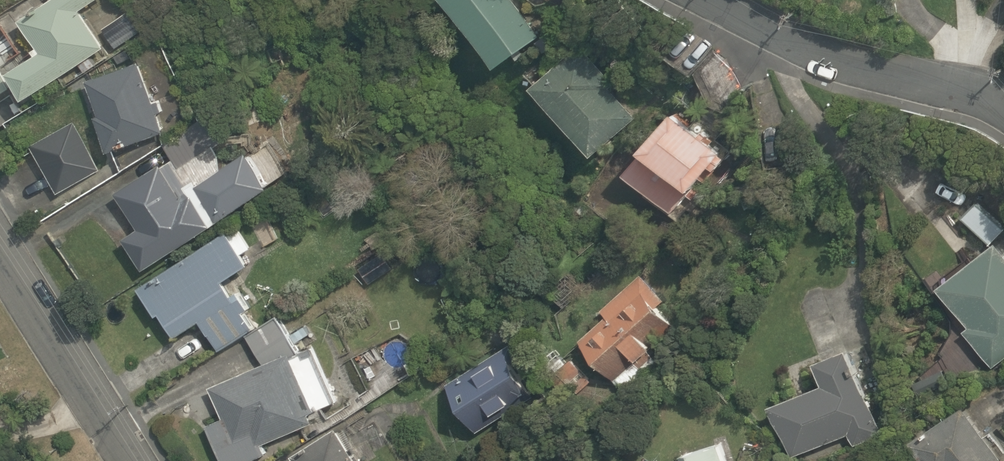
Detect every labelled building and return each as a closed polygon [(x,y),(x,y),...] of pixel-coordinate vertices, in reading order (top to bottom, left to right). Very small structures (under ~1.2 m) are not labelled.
[(21,20),(39,47),(34,50),(36,55),(11,71),(28,98),(106,46),(82,10),(96,0),(50,0),(21,20)] [(516,0),(451,0),(500,65),(541,34),(516,0)] [(555,43),(548,34),(539,41),(546,51),(555,43)] [(579,44),(534,85),(597,153),(639,115),(611,88),(616,82),(579,44)] [(132,57),(127,49),(115,57),(120,64),(132,57)] [(110,151),(166,132),(159,112),(163,111),(160,100),(155,101),(141,60),(88,80),(100,114),(96,116),(110,151)] [(703,132),(677,110),(646,146),(647,147),(627,172),(674,211),(713,164),(718,168),(734,149),(706,128),(703,132)] [(275,185),(250,149),(224,167),(222,153),(216,145),(224,140),(205,116),(164,144),(173,160),(162,167),(160,164),(116,192),(140,228),(124,238),(145,269),(275,185)] [(99,170),(73,122),(32,145),(59,193),(99,170)] [(229,229),(140,288),(158,315),(162,313),(177,337),(201,320),(221,350),(255,328),(245,312),(251,308),(240,291),(234,295),(224,280),(251,263),(245,253),(253,248),(240,229),(232,234),(229,229)] [(996,243),(940,288),(970,327),(964,331),(993,368),(1003,361),(1003,252),(996,243)] [(628,390),(659,362),(649,351),(677,325),(659,305),(666,299),(642,273),(602,310),(608,316),(581,340),(617,380),(615,382),(624,392),(627,389),(628,390)] [(210,386),(224,417),(207,425),(223,460),(251,460),(268,453),(263,444),(315,422),(311,412),(339,402),(315,347),(302,353),(279,316),(248,336),(265,362),(210,386)] [(522,356),(513,343),(450,383),(479,432),(536,396),(513,362),(522,356)] [(855,446),(884,434),(860,372),(870,367),(860,344),(816,361),(826,383),(771,404),(792,457),(849,434),(855,446)] [(581,391),(593,380),(572,357),(569,360),(557,347),(548,355),(559,368),(553,374),(563,384),(570,378),(581,391)] [(967,403),(911,441),(924,460),(1003,460),(967,403)] [(292,455),(295,460),(361,460),(338,426),(292,455)] [(724,441),(681,454),(683,460),(730,460),(724,441)]
